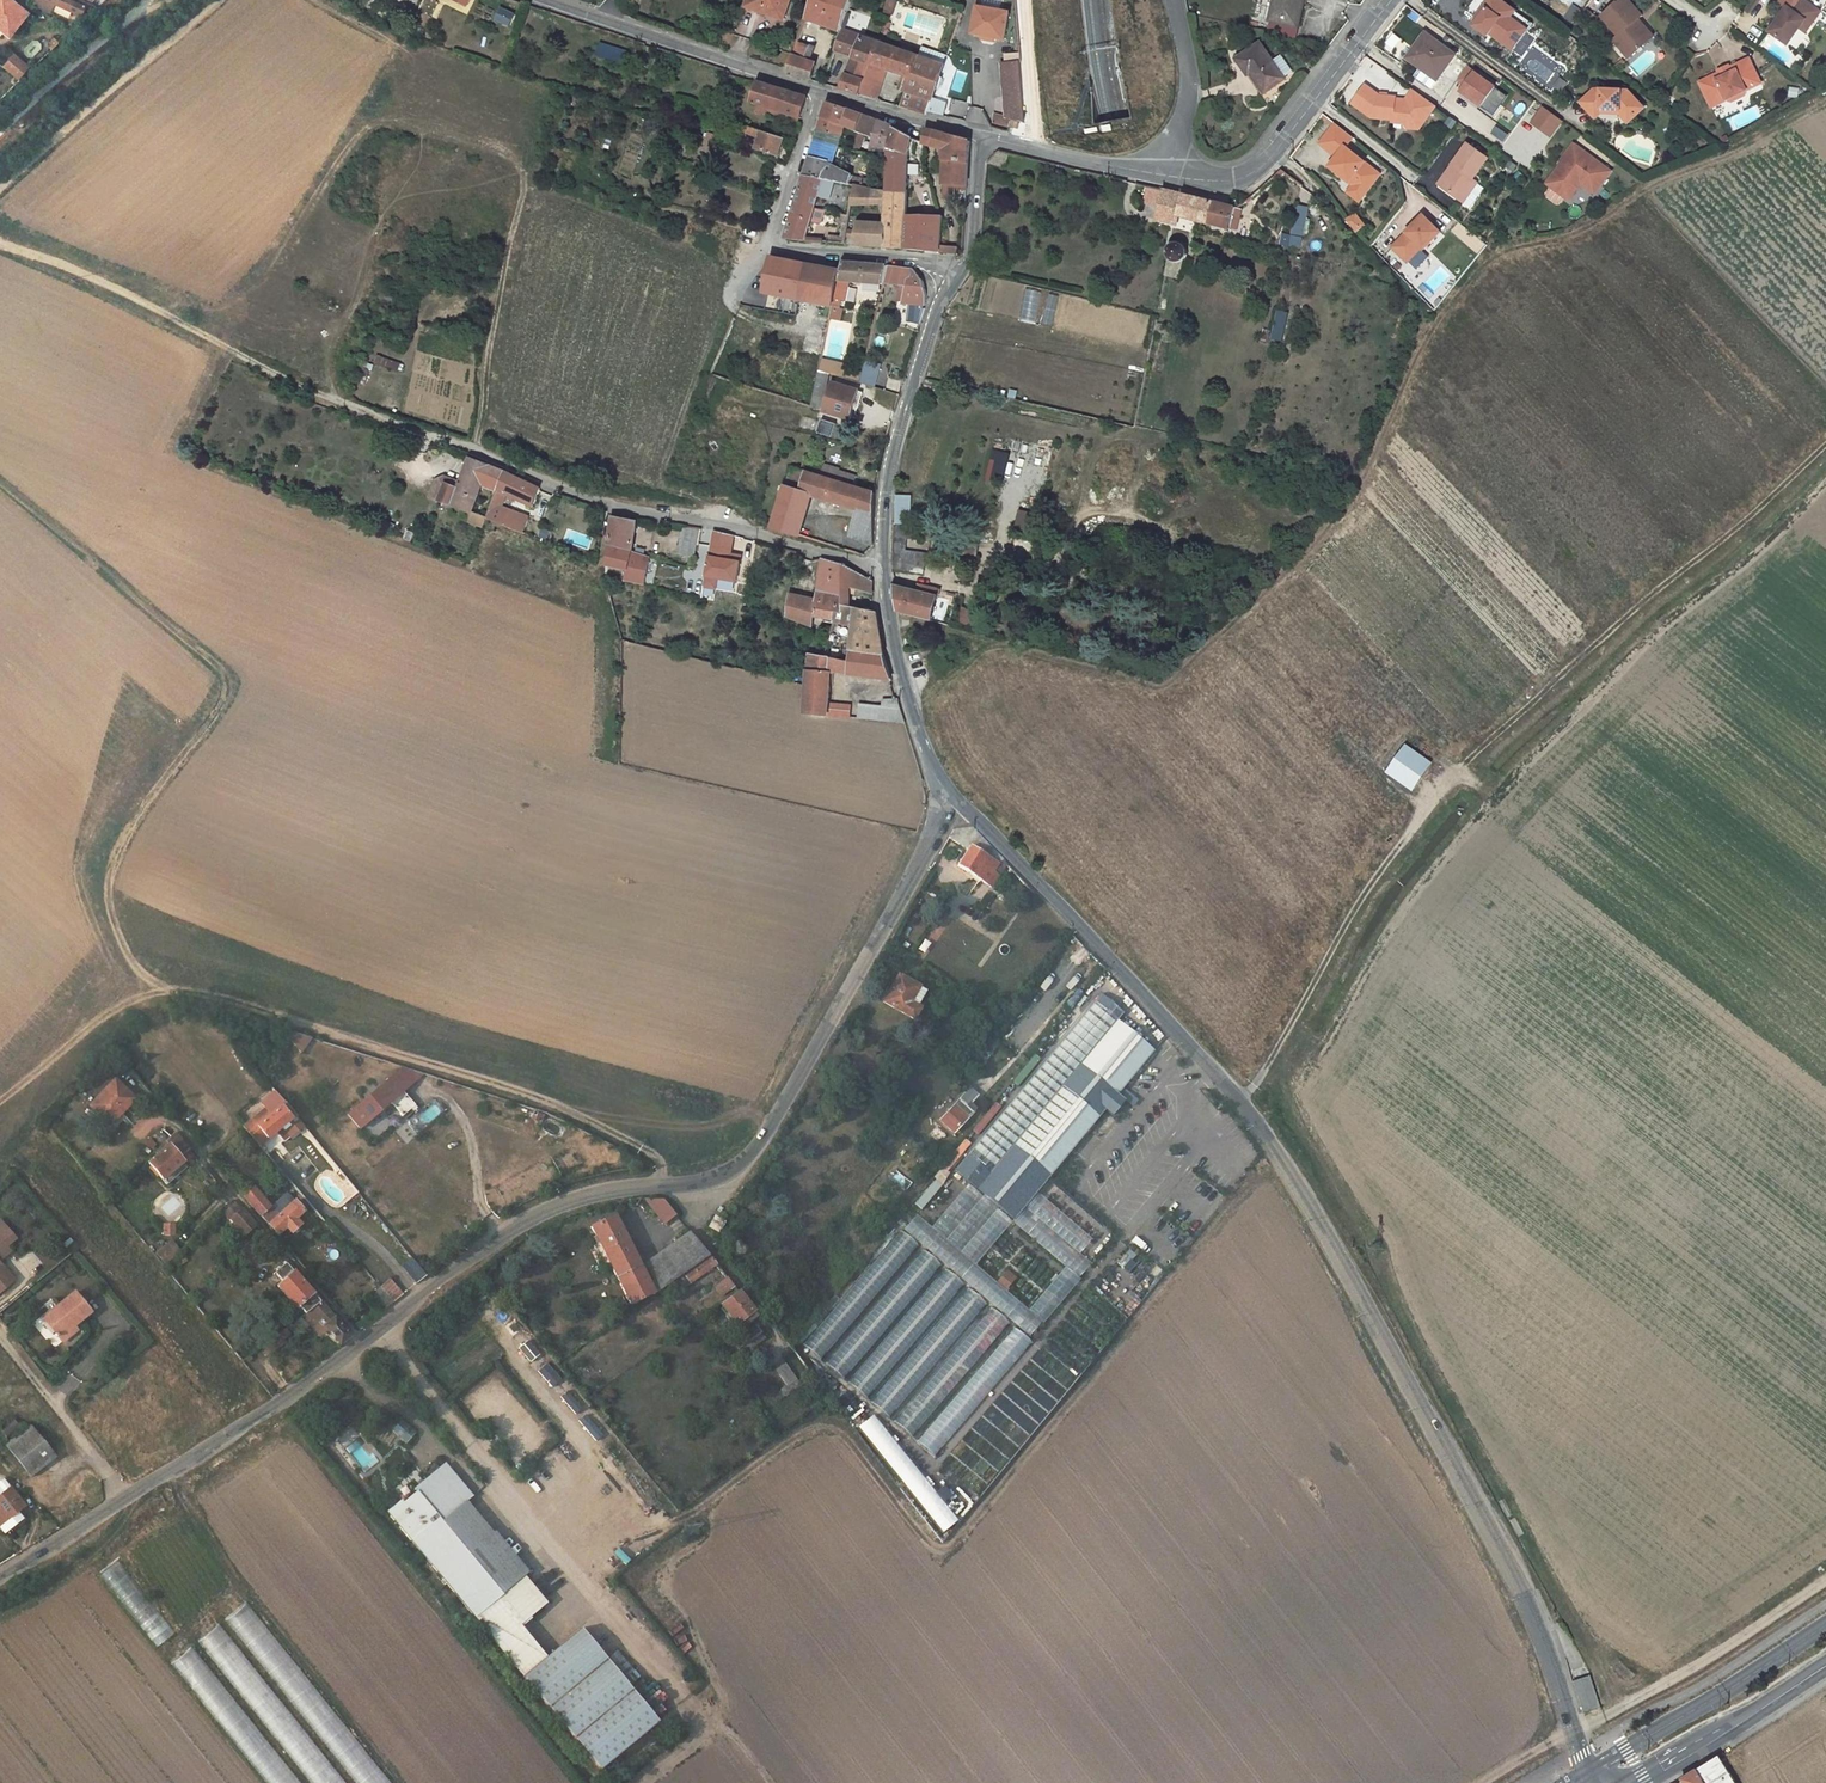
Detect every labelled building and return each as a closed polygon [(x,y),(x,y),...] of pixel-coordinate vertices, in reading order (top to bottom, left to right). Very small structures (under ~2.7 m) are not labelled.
[(6,0),(0,0),(0,32),(5,37),(24,15),(6,0)] [(70,0),(33,0),(31,4),(49,13),(53,4),(85,19),(93,11),(70,0)] [(441,1),(438,0),(424,0),(420,10),(435,16),(441,1)] [(784,20),(791,0),(757,0),(754,9),(784,20)] [(841,31),(852,0),(813,0),(807,18),(824,25),(841,31)] [(1268,32),(1296,38),(1304,0),(1275,0),(1268,32)] [(1515,49),(1534,22),(1502,0),(1497,0),(1483,20),(1478,27),(1492,36),(1493,34),(1515,49)] [(1497,0),(1490,0),(1478,17),(1483,20),(1497,0)] [(1552,3),(1566,13),(1576,0),(1575,0),(1554,0),(1552,3)] [(1632,59),(1645,47),(1641,41),(1653,31),(1646,23),(1642,23),(1639,19),(1644,14),(1632,0),(1628,0),(1622,5),(1620,3),(1605,17),(1622,35),(1616,40),(1632,59)] [(1772,34),(1791,46),(1804,29),(1809,22),(1815,27),(1825,12),(1807,0),(1804,0),(1796,12),(1790,8),(1772,34)] [(1574,3),(1566,17),(1576,22),(1584,8),(1574,3)] [(1008,13),(977,8),(972,35),(982,37),(994,39),(1004,41),(1008,13)] [(791,57),(810,63),(824,25),(807,18),(805,17),(791,57)] [(1804,29),(1810,33),(1815,27),(1809,22),(1804,29)] [(834,52),(853,58),(862,37),(841,31),(834,52)] [(1653,31),(1641,41),(1645,47),(1657,37),(1653,31)] [(1457,55),(1426,33),(1408,59),(1421,69),(1416,77),(1433,89),(1457,55)] [(853,58),(841,89),(859,94),(878,43),(862,37),(853,58)] [(859,94),(876,99),(886,69),(904,75),(899,88),(904,90),(916,56),(912,54),(914,47),(900,43),(898,49),(880,43),(878,43),(859,94)] [(1273,61),(1260,43),(1236,59),(1248,76),(1250,74),(1264,93),(1285,78),(1283,75),(1288,72),(1292,69),(1282,55),(1278,58),(1273,61)] [(630,52),(603,44),(599,55),(626,63),(630,52)] [(942,65),(916,56),(904,90),(915,94),(910,110),(926,114),(942,65)] [(786,71),(811,80),(815,64),(810,63),(791,57),(786,71)] [(1003,62),(1008,119),(1011,120),(1025,124),(1020,61),(1003,62)] [(1703,84),(1714,106),(1728,100),(1744,93),(1762,85),(1752,61),(1732,70),(1734,74),(1725,78),(1724,74),(1703,84)] [(1453,86),(1497,114),(1511,92),(1467,64),(1453,86)] [(20,82),(30,72),(22,66),(13,77),(20,82)] [(1730,67),(1722,71),(1724,74),(1725,78),(1734,74),(1732,70),(1730,67)] [(759,82),(752,102),(800,118),(807,97),(759,82)] [(1373,119),(1393,121),(1393,125),(1404,129),(1406,117),(1415,118),(1423,124),(1437,107),(1415,91),(1407,102),(1397,101),(1397,99),(1394,99),(1379,97),(1366,87),(1353,104),(1373,119)] [(1604,109),(1622,111),(1622,113),(1630,122),(1646,109),(1632,92),(1600,89),(1585,100),(1598,116),(1603,112),(1604,109)] [(1729,104),(1746,96),(1744,93),(1728,100),(1729,104)] [(951,99),(949,113),(968,116),(970,102),(951,99)] [(840,138),(847,119),(858,122),(861,114),(828,102),(819,131),(840,138)] [(1531,121),(1553,137),(1565,120),(1543,104),(1531,121)] [(858,122),(882,129),(883,122),(861,114),(858,122)] [(1404,129),(1419,131),(1423,124),(1415,118),(1406,117),(1404,129)] [(882,129),(880,141),(893,145),(893,141),(913,144),(914,136),(893,126),(883,122),(882,129)] [(1353,138),(1335,124),(1318,143),(1336,157),(1328,167),(1362,196),(1379,176),(1345,147),(1353,138)] [(742,125),(740,132),(760,138),(757,149),(778,155),(783,138),(742,125)] [(1492,134),(1505,142),(1510,133),(1497,125),(1492,134)] [(924,143),(933,145),(936,132),(927,130),(924,139),(924,143)] [(873,188),(876,175),(856,173),(829,164),(832,153),(837,149),(840,138),(819,131),(806,174),(830,180),(854,186),(873,188)] [(933,145),(946,148),(945,182),(958,183),(967,183),(969,139),(936,132),(933,145)] [(880,141),(878,161),(877,172),(890,174),(893,145),(880,141)] [(909,192),(913,144),(893,141),(893,145),(890,174),(888,190),(909,192)] [(1453,168),(1441,184),(1450,190),(1447,193),(1457,201),(1465,191),(1469,193),(1476,184),(1471,180),(1486,159),(1466,143),(1450,165),(1453,168)] [(1614,172),(1576,145),(1564,161),(1566,162),(1549,185),(1551,186),(1566,198),(1568,199),(1583,178),(1600,190),(1614,172)] [(1436,185),(1447,193),(1450,190),(1441,184),(1453,168),(1450,165),(1436,185)] [(806,240),(816,208),(819,209),(823,194),(826,195),(830,180),(806,174),(787,237),(806,240)] [(1583,178),(1568,199),(1571,201),(1584,184),(1598,194),(1600,190),(1583,178)] [(957,198),(958,183),(945,182),(945,197),(957,198)] [(1157,189),(1135,183),(1131,198),(1154,204),(1157,189)] [(1362,196),(1350,185),(1344,192),(1356,202),(1362,196)] [(851,199),(871,201),(873,188),(854,186),(851,199)] [(1566,198),(1551,186),(1546,193),(1546,196),(1559,205),(1561,205),(1566,198)] [(873,188),(871,201),(887,202),(884,225),(857,223),(854,238),(860,245),(904,249),(907,214),(909,192),(888,190),(873,188)] [(1299,198),(1311,203),(1314,193),(1303,189),(1299,198)] [(1156,217),(1177,221),(1178,216),(1210,224),(1215,203),(1199,199),(1162,190),(1156,217)] [(1461,204),(1469,193),(1465,191),(1457,201),(1461,204)] [(1300,200),(1293,231),(1302,232),(1308,203),(1300,200)] [(1241,209),(1215,203),(1210,224),(1211,224),(1231,230),(1232,228),(1237,229),(1241,214),(1241,209)] [(1578,203),(1570,209),(1577,217),(1584,211),(1578,203)] [(1351,211),(1342,217),(1350,228),(1359,221),(1351,211)] [(848,221),(849,215),(838,212),(837,219),(848,221)] [(940,216),(907,214),(904,249),(938,251),(940,216)] [(1422,214),(1390,246),(1405,261),(1420,246),(1422,249),(1439,231),(1422,214)] [(1170,260),(1166,277),(1179,280),(1183,262),(1185,261),(1187,258),(1188,255),(1188,254),(1188,252),(1187,249),(1185,246),(1183,244),(1180,243),(1177,243),(1173,244),(1171,246),(1168,249),(1167,252),(1168,255),(1168,257),(1170,260)] [(948,244),(946,252),(959,254),(961,246),(948,244)] [(1418,268),(1431,255),(1424,249),(1412,262),(1418,268)] [(772,258),(765,296),(798,302),(805,265),(772,258)] [(833,308),(838,309),(839,302),(843,302),(847,284),(884,287),(886,267),(842,262),(833,308)] [(839,272),(805,265),(798,302),(832,308),(839,272)] [(884,287),(906,288),(905,304),(927,306),(928,299),(923,285),(912,270),(886,267),(884,287)] [(850,286),(846,300),(855,302),(858,288),(850,286)] [(833,308),(832,308),(830,319),(839,321),(841,310),(838,309),(833,308)] [(401,370),(403,362),(378,356),(376,364),(401,370)] [(867,358),(860,381),(877,386),(884,363),(867,358)] [(833,384),(824,413),(848,421),(858,392),(833,384)] [(384,398),(382,404),(399,409),(400,402),(384,398)] [(822,418),(818,433),(835,437),(839,422),(822,418)] [(471,460),(459,490),(446,485),(440,502),(472,513),(473,514),(484,488),(498,493),(506,473),(471,460)] [(874,494),(852,487),(855,477),(823,467),(820,477),(813,475),(816,465),(801,460),(798,470),(792,468),(774,529),(797,536),(810,497),(857,511),(849,537),(872,546),(874,494)] [(541,488),(506,473),(498,493),(505,496),(532,507),(541,488)] [(505,496),(498,493),(488,519),(524,532),(528,519),(508,512),(509,510),(502,507),(505,496)] [(1016,525),(1032,529),(1036,513),(1021,509),(1016,525)] [(487,522),(488,519),(473,514),(472,513),(468,523),(484,529),(487,522)] [(610,540),(629,543),(632,521),(614,518),(610,540)] [(920,527),(895,522),(893,570),(924,574),(926,559),(901,555),(902,539),(919,541),(920,527)] [(539,536),(548,539),(551,529),(542,526),(539,536)] [(701,529),(684,526),(679,551),(695,555),(701,529)] [(920,527),(919,541),(930,543),(933,530),(920,527)] [(585,549),(590,537),(567,528),(562,540),(585,549)] [(610,540),(607,565),(629,568),(629,565),(638,566),(639,563),(642,561),(643,553),(631,551),(632,544),(629,543),(610,540)] [(824,562),(814,602),(788,595),(783,616),(810,623),(812,615),(831,620),(836,602),(842,603),(845,567),(824,562)] [(831,620),(830,626),(854,629),(852,648),(884,653),(873,581),(845,567),(842,603),(836,602),(831,620)] [(662,578),(663,574),(648,570),(645,583),(660,587),(662,578)] [(680,583),(662,578),(660,587),(678,591),(680,583)] [(918,593),(895,587),(898,613),(932,621),(939,591),(920,585),(918,593)] [(808,686),(805,713),(848,718),(849,707),(829,704),(832,674),(835,674),(835,673),(891,679),(884,653),(852,648),(850,658),(811,654),(808,686)] [(898,701),(890,700),(889,711),(863,708),(862,720),(905,725),(898,701)] [(1406,745),(1387,772),(1412,790),(1431,763),(1406,745)] [(948,839),(967,851),(958,866),(993,887),(1000,875),(993,871),(999,860),(970,830),(952,833),(948,839)] [(897,977),(882,1004),(913,1022),(920,1011),(918,1010),(927,995),(897,977)] [(1083,1016),(968,1154),(1026,1204),(1141,1066),(1083,1016)] [(284,1029),(283,1032),(297,1049),(306,1036),(284,1029)] [(968,1066),(976,1072),(984,1062),(977,1056),(968,1066)] [(114,1078),(91,1107),(111,1124),(134,1096),(114,1078)] [(390,1080),(351,1113),(362,1126),(401,1093),(390,1080)] [(279,1096),(243,1128),(258,1146),(295,1115),(279,1096)] [(444,1112),(432,1099),(405,1123),(417,1136),(444,1112)] [(957,1103),(940,1121),(953,1134),(970,1115),(957,1103)] [(148,1162),(163,1179),(182,1162),(179,1159),(189,1151),(174,1133),(148,1162)] [(179,1159),(182,1162),(163,1179),(168,1185),(197,1160),(189,1151),(179,1159)] [(924,1210),(942,1183),(933,1177),(916,1205),(924,1210)] [(259,1215),(269,1207),(253,1189),(243,1197),(259,1215)] [(277,1236),(286,1228),(290,1234),(300,1226),(295,1220),(304,1212),(295,1201),(277,1216),(267,1225),(277,1236)] [(663,1201),(643,1201),(664,1226),(676,1217),(663,1201)] [(224,1214),(230,1221),(241,1211),(235,1204),(224,1214)] [(277,1216),(269,1207),(259,1215),(267,1225),(277,1216)] [(241,1211),(230,1221),(244,1237),(255,1227),(241,1211)] [(1074,1214),(1068,1221),(1081,1232),(1087,1224),(1074,1214)] [(663,1287),(656,1275),(644,1281),(637,1268),(612,1217),(589,1228),(628,1304),(649,1293),(651,1296),(663,1287)] [(723,1223),(713,1217),(707,1227),(717,1232),(723,1223)] [(16,1278),(1,1258),(12,1249),(8,1243),(17,1236),(3,1219),(0,1221),(0,1291),(16,1278)] [(329,1219),(324,1223),(340,1239),(344,1235),(329,1219)] [(163,1236),(176,1236),(175,1223),(162,1224),(163,1236)] [(901,1231),(801,1342),(821,1360),(918,1245),(901,1231)] [(665,1248),(683,1273),(707,1256),(688,1232),(665,1248)] [(180,1253),(172,1243),(157,1255),(166,1265),(180,1253)] [(683,1273),(665,1248),(637,1268),(644,1281),(656,1275),(663,1287),(670,1282),(683,1273)] [(924,1250),(826,1364),(844,1378),(940,1265),(924,1250)] [(683,1273),(670,1282),(678,1293),(714,1265),(707,1256),(683,1273)] [(416,1283),(427,1275),(412,1257),(401,1266),(416,1283)] [(285,1261),(273,1271),(280,1280),(275,1284),(294,1307),(297,1304),(304,1313),(319,1301),(285,1261)] [(947,1270),(849,1383),(866,1398),(963,1284),(947,1270)] [(725,1278),(713,1287),(719,1295),(731,1286),(725,1278)] [(392,1302),(401,1296),(388,1280),(379,1287),(392,1302)] [(368,1296),(381,1311),(392,1302),(379,1287),(368,1296)] [(969,1289),(871,1402),(889,1418),(986,1304),(969,1289)] [(94,1311),(79,1292),(47,1318),(65,1340),(75,1332),(72,1328),(77,1324),(94,1311)] [(750,1310),(736,1293),(721,1305),(736,1326),(744,1320),(742,1316),(750,1310)] [(319,1301),(304,1313),(297,1318),(306,1328),(314,1322),(324,1334),(327,1331),(339,1345),(349,1336),(319,1301)] [(992,1309),(895,1422),(912,1436),(1009,1323),(992,1309)] [(764,1339),(754,1326),(725,1348),(731,1356),(739,1350),(743,1355),(764,1339)] [(526,1341),(505,1357),(634,1515),(655,1497),(526,1341)] [(782,1365),(773,1371),(783,1385),(791,1379),(782,1365)] [(401,1417),(390,1430),(407,1444),(418,1431),(401,1417)] [(13,1419),(1,1429),(8,1438),(21,1428),(13,1419)] [(31,1425),(7,1444),(32,1476),(56,1456),(31,1425)] [(406,1513),(395,1522),(420,1551),(434,1540),(427,1531),(440,1520),(449,1532),(464,1521),(450,1504),(466,1491),(452,1474),(421,1500),(424,1503),(408,1516),(406,1513)] [(0,1496),(0,1524),(4,1529),(21,1515),(18,1511),(24,1506),(10,1488),(0,1496)] [(479,1508),(466,1491),(450,1504),(464,1521),(472,1513),(479,1508)] [(499,1545),(472,1513),(464,1521),(449,1532),(476,1564),(509,1605),(532,1587),(499,1545)] [(449,1587),(609,1782),(667,1735),(592,1642),(557,1670),(529,1635),(554,1614),(532,1587),(509,1605),(476,1564),(449,1532),(440,1520),(427,1531),(434,1540),(420,1551),(449,1587)] [(118,1561),(99,1575),(157,1647),(175,1633),(118,1561)] [(225,1620),(355,1782),(391,1782),(247,1603),(225,1620)] [(198,1642),(310,1782),(346,1782),(219,1624),(198,1642)] [(171,1664),(265,1782),(301,1782),(192,1647),(171,1664)] [(1711,1760),(1703,1765),(1676,1782),(1737,1782),(1723,1760),(1714,1766),(1711,1760)]
